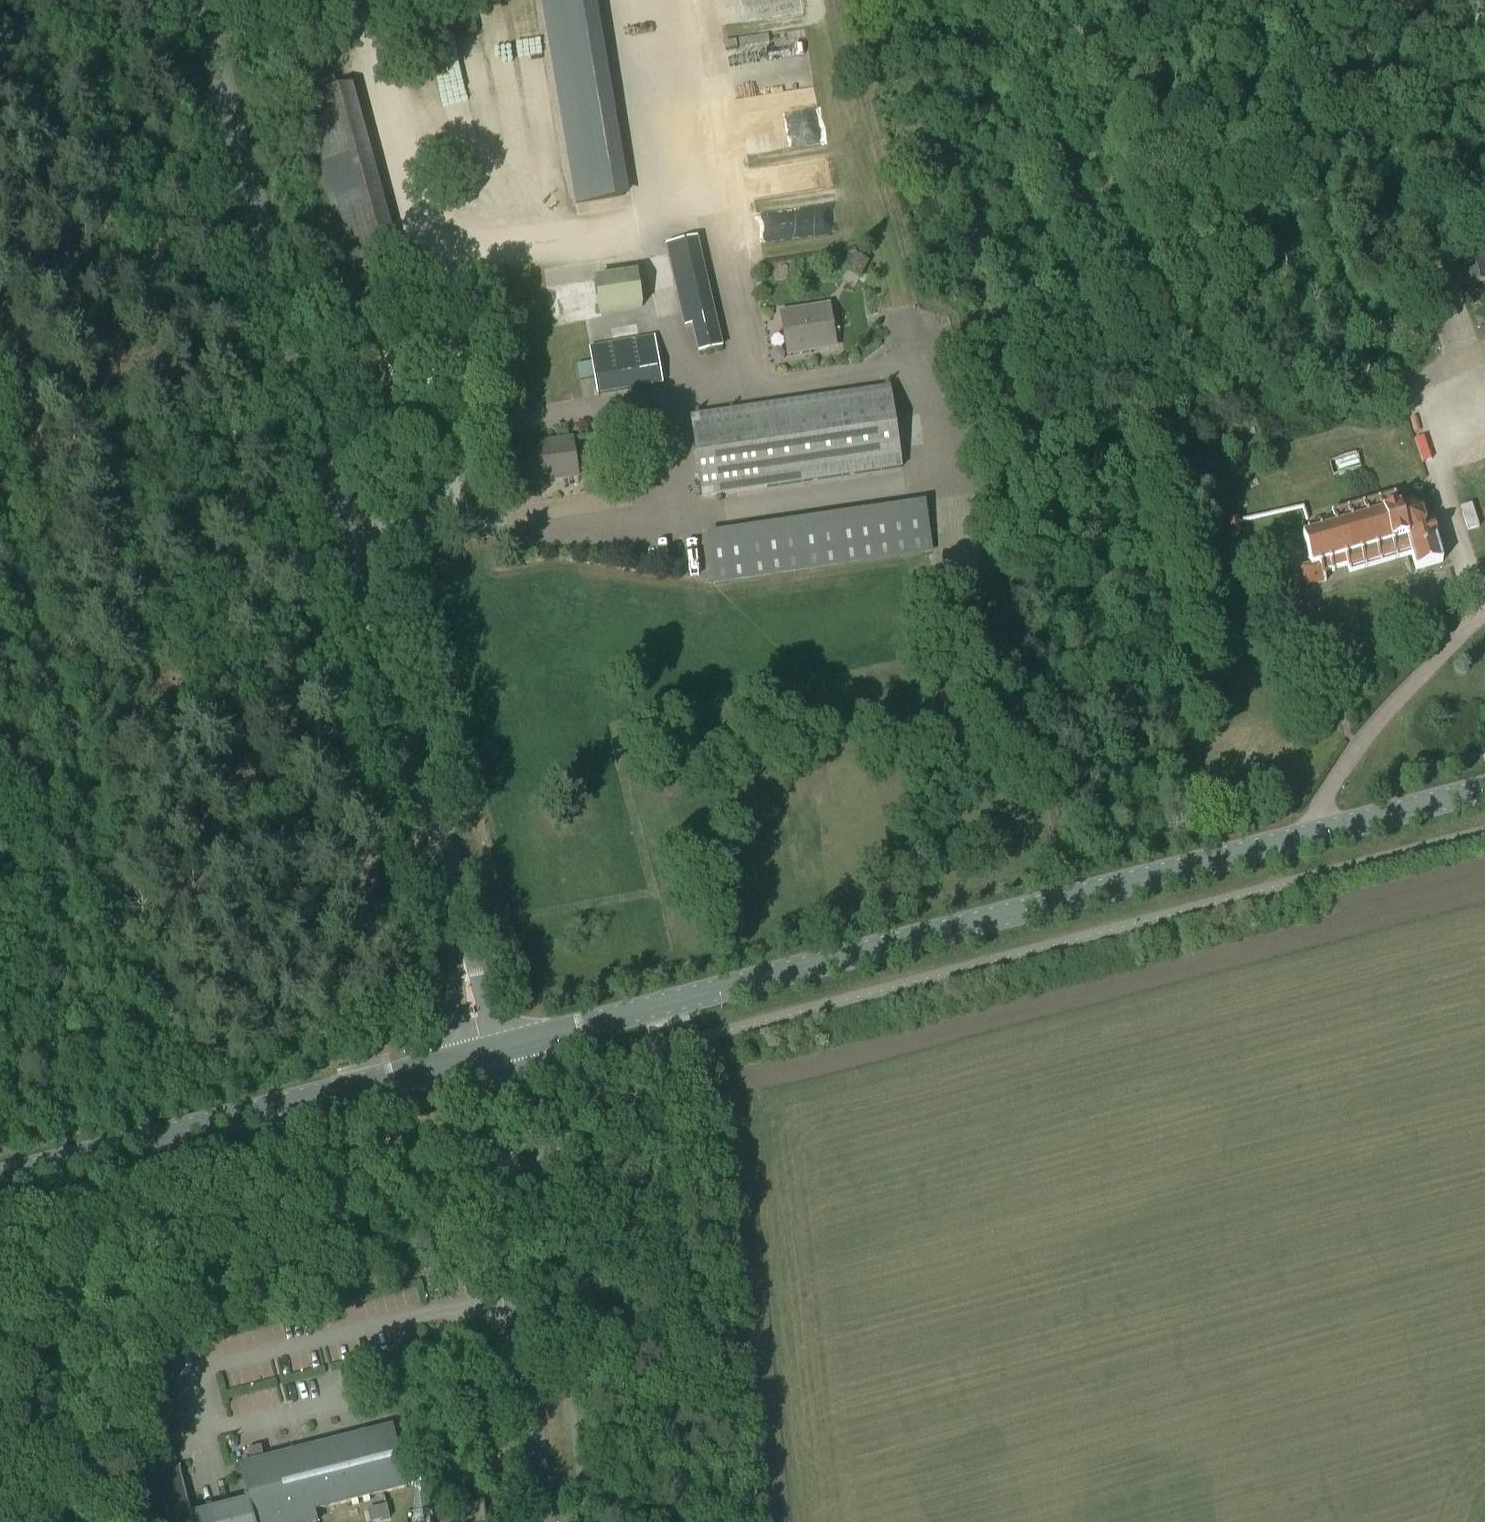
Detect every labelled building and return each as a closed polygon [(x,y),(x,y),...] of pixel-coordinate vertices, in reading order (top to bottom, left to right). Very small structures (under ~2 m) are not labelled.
[(544,1),(578,205),(633,196),(599,0),(552,0),(544,1)] [(351,261),(397,248),(355,86),(309,99),(351,261)] [(699,239),(675,244),(688,300),(682,301),(687,325),(693,324),(699,351),(723,346),(699,239)] [(1459,247),(1471,285),(1484,281),(1484,264),(1478,241),(1459,247)] [(853,254),(846,267),(861,275),(868,262),(853,254)] [(601,313),(644,306),(639,272),(595,279),(601,313)] [(829,305),(783,313),(790,352),(835,345),(829,305)] [(663,383),(654,336),(592,346),(594,362),(579,364),(581,379),(597,377),(600,393),(663,383)] [(892,391),(693,417),(703,497),(903,471),(892,391)] [(578,474),(573,438),(521,445),(526,481),(527,481),(527,477),(543,475),(543,478),(578,474)] [(1332,513),(1326,515),(1328,521),(1320,524),(1319,522),(1318,523),(1318,524),(1308,527),(1311,535),(1303,538),(1311,566),(1303,569),(1308,586),(1324,581),(1325,582),(1326,582),(1324,573),(1331,571),(1332,573),(1335,572),(1334,570),(1348,566),(1350,573),(1412,555),(1416,570),(1443,563),(1435,536),(1436,536),(1435,531),(1428,533),(1423,530),(1426,525),(1423,512),(1411,506),(1400,509),(1395,494),(1332,512),(1332,513)] [(424,1106),(406,1111),(409,1122),(427,1116),(424,1106)] [(145,1477),(145,1478),(142,1479),(153,1521),(317,1521),(314,1511),(408,1488),(393,1428),(264,1461),(261,1452),(249,1455),(252,1464),(240,1467),(248,1502),(191,1517),(179,1470),(178,1470),(159,1475),(151,1477),(151,1476),(145,1477)] [(484,1502),(463,1504),(465,1521),(486,1521),(484,1502)]
